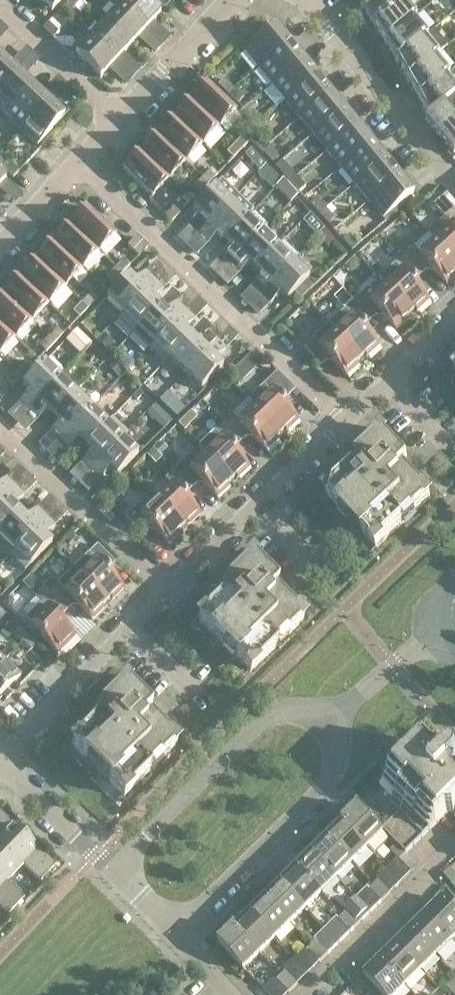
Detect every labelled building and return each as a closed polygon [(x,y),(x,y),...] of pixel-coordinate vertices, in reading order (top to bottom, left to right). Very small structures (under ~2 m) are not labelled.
[(51,12),(62,0),(39,0),(51,12)] [(67,4),(73,10),(82,0),(71,0),(67,4)] [(120,6),(145,30),(161,14),(146,0),(125,0),(120,6)] [(360,5),(372,24),(401,0),(366,0),(360,5)] [(402,1),(402,0),(401,0),(372,24),(384,42),(415,16),(402,1)] [(145,30),(120,6),(105,22),(130,46),(145,30)] [(395,61),(427,35),(413,19),(416,17),(415,16),(384,42),(395,61)] [(9,29),(0,20),(0,37),(9,29)] [(156,52),(171,36),(155,21),(140,37),(156,52)] [(105,22),(90,38),(116,62),(130,46),(105,22)] [(42,30),(52,39),(58,33),(48,24),(42,30)] [(275,26),(274,26),(244,51),(258,68),(289,43),(275,26)] [(427,36),(427,35),(395,61),(407,80),(438,54),(425,38),(427,36)] [(116,62),(90,38),(75,54),(100,78),(116,62)] [(289,43),(258,68),(272,85),(303,60),(289,43)] [(28,73),(40,57),(25,46),(13,62),(28,73)] [(407,80),(417,99),(449,73),(435,57),(438,55),(438,54),(407,80)] [(0,58),(0,89),(16,71),(1,57),(0,58)] [(303,60),(272,85),(286,102),(316,76),(303,60)] [(0,89),(0,111),(5,116),(32,86),(16,71),(0,89)] [(425,120),(454,96),(454,88),(446,76),(449,74),(449,73),(417,99),(427,117),(424,119),(425,120)] [(316,76),(286,102),(299,118),(330,93),(316,76)] [(219,87),(228,96),(235,90),(225,81),(219,87)] [(207,82),(190,100),(219,128),(236,110),(207,82)] [(32,86),(5,116),(21,130),(48,101),(32,86)] [(235,90),(228,96),(238,106),(244,99),(235,90)] [(330,93),(299,118),(313,135),(344,110),(330,93)] [(439,137),(454,124),(454,96),(425,120),(439,137)] [(190,100),(173,117),(202,145),(219,128),(190,100)] [(48,101),(21,130),(37,146),(65,116),(69,112),(60,104),(56,108),(48,101)] [(344,110),(313,135),(327,152),(358,126),(344,110)] [(251,112),(245,119),(253,126),(256,129),(262,123),(251,112)] [(173,117),(157,135),(185,162),(202,145),(173,117)] [(295,138),(304,130),(307,135),(310,132),(300,119),(287,128),(295,138)] [(453,154),(454,153),(454,124),(439,137),(453,154)] [(244,135),(235,144),(242,150),(250,141),(259,132),(256,129),(253,126),(244,135)] [(358,126),(327,152),(341,168),(372,143),(358,126)] [(157,135),(140,152),(169,180),(185,162),(157,135)] [(263,154),(270,148),(260,138),(254,144),(263,154)] [(372,143),(341,168),(354,185),(385,160),(372,143)] [(242,150),(235,144),(227,153),(233,159),(242,150)] [(279,158),(270,148),(263,154),(272,164),(279,158)] [(169,180),(140,152),(123,170),(152,197),(169,180)] [(296,177),(287,167),(281,160),(274,166),(290,183),(296,177)] [(385,160),(354,185),(367,201),(398,175),(385,160)] [(13,178),(14,177),(19,172),(9,162),(3,169),(13,178)] [(211,169),(202,178),(208,185),(217,175),(211,169)] [(280,181),(274,175),(268,181),(274,187),(280,181)] [(398,175),(367,201),(383,219),(413,194),(398,175)] [(305,187),(296,177),(290,183),(299,193),(305,187)] [(208,185),(202,178),(193,187),(200,194),(208,185)] [(199,235),(237,195),(221,180),(193,209),(200,216),(190,226),(199,235)] [(283,181),(281,183),(275,188),(290,204),(298,197),(283,181)] [(225,240),(251,212),(253,211),(237,195),(199,235),(208,244),(218,233),(225,240)] [(429,233),(435,240),(454,262),(454,211),(454,210),(442,197),(432,206),(445,219),(429,233)] [(319,215),(325,209),(316,199),(310,205),(319,215)] [(87,207),(69,225),(98,253),(115,235),(87,207)] [(165,216),(167,218),(172,222),(181,213),(175,207),(165,216)] [(334,219),(325,209),(319,215),(328,225),(334,219)] [(251,212),(225,240),(231,246),(221,256),(230,265),(261,232),(267,227),(251,212)] [(310,215),(303,222),(317,237),(324,230),(310,215)] [(69,225),(53,242),(81,270),(98,253),(69,225)] [(261,232),(230,265),(239,274),(249,263),(256,270),(277,247),(261,232)] [(351,251),(358,245),(349,235),(342,241),(351,251)] [(137,237),(130,244),(127,247),(138,257),(148,248),(137,237)] [(454,277),(454,262),(435,240),(420,255),(413,248),(404,256),(421,275),(429,267),(446,285),(454,277)] [(53,242),(36,259),(65,287),(81,270),(53,242)] [(282,242),(277,247),(256,270),(262,276),(252,286),(261,295),(298,257),(282,242)] [(385,286),(412,316),(429,301),(412,282),(421,275),(404,256),(394,264),(401,272),(385,286)] [(298,257),(261,295),(270,304),(280,293),(287,300),(294,293),(300,299),(309,290),(303,284),(314,272),(298,257)] [(36,259),(19,277),(48,304),(65,287),(36,259)] [(124,259),(115,269),(121,275),(130,265),(124,259)] [(121,275),(115,269),(106,277),(112,284),(121,275)] [(128,276),(107,298),(123,314),(154,281),(145,272),(135,283),(128,276)] [(19,277),(3,294),(31,322),(48,304),(19,277)] [(154,281),(123,314),(118,319),(133,334),(160,306),(153,300),(163,290),(154,281)] [(396,331),(412,316),(385,286),(377,293),(367,290),(354,302),(370,320),(379,313),(396,331)] [(179,299),(193,314),(205,304),(191,288),(179,299)] [(0,297),(0,325),(15,339),(31,322),(3,294),(0,297)] [(90,294),(81,303),(88,309),(97,300),(90,294)] [(160,306),(133,334),(149,349),(185,311),(176,302),(166,313),(160,306)] [(354,302),(344,310),(340,314),(343,324),(335,332),(362,361),(378,346),(362,328),(370,320),(354,302)] [(79,318),(88,309),(81,303),(73,312),(79,318)] [(185,311),(149,349),(164,364),(169,358),(170,359),(191,336),(185,330),(194,320),(185,311)] [(15,339),(0,325),(0,354),(15,339)] [(346,376),(362,361),(335,332),(329,325),(303,348),(320,366),(329,358),(346,376)] [(75,328),(65,343),(82,354),(92,339),(75,328)] [(191,336),(170,359),(185,374),(216,341),(207,332),(197,343),(191,336)] [(48,338),(39,347),(46,353),(54,344),(48,338)] [(216,341),(185,374),(201,389),(223,367),(216,360),(225,350),(216,341)] [(254,384),(257,388),(274,372),(254,350),(229,374),(246,391),(254,384)] [(24,363),(14,372),(21,378),(30,369),(24,363)] [(44,363),(22,386),(29,392),(20,402),(29,411),(62,377),(55,370),(53,372),(44,363)] [(21,378),(14,372),(6,381),(12,387),(21,378)] [(277,372),(263,385),(248,400),(254,407),(282,436),(298,421),(286,407),(286,399),(295,390),(277,372)] [(54,416),(75,394),(81,388),(65,373),(62,377),(29,411),(38,420),(47,410),(54,416)] [(139,391),(133,397),(137,401),(143,395),(139,391)] [(75,394),(54,416),(60,422),(51,432),(60,441),(91,409),(75,394)] [(182,411),(173,401),(168,406),(163,401),(161,403),(166,407),(176,417),(182,411)] [(201,401),(192,411),(200,419),(210,410),(201,401)] [(232,415),(223,423),(241,442),(249,434),(266,451),(282,436),(254,407),(239,422),(232,415)] [(91,409),(60,441),(69,450),(79,440),(85,446),(106,424),(91,409)] [(106,424),(85,446),(91,452),(82,462),(91,471),(122,439),(127,433),(112,419),(107,424),(106,424)] [(157,423),(143,436),(149,443),(163,429),(157,423)] [(205,454),(233,483),(249,468),(232,450),(241,442),(223,423),(214,432),(198,447),(205,454)] [(382,429),(381,429),(349,459),(349,465),(353,469),(326,494),(376,549),(431,498),(406,471),(411,466),(405,459),(407,457),(382,429)] [(122,439),(91,471),(100,480),(110,470),(116,477),(138,454),(122,439)] [(157,445),(157,451),(161,454),(167,452),(167,446),(163,443),(157,445)] [(153,448),(146,455),(155,463),(161,457),(153,448)] [(183,462),(174,470),(192,489),(200,481),(217,498),(233,483),(205,454),(190,469),(183,462)] [(156,501),(184,530),(200,514),(183,497),(192,489),(174,470),(165,479),(172,486),(156,501)] [(15,488),(6,479),(0,485),(0,503),(15,488)] [(21,514),(14,507),(24,496),(15,488),(0,503),(0,535),(21,514)] [(168,545),(184,530),(156,501),(141,516),(134,509),(125,517),(142,536),(151,527),(168,545)] [(46,518),(37,509),(27,519),(21,514),(0,535),(0,536),(15,550),(46,518)] [(46,518),(15,550),(9,556),(25,571),(30,565),(31,566),(52,543),(45,537),(55,527),(46,518)] [(97,545),(88,554),(73,569),(108,604),(124,589),(107,571),(115,563),(97,545)] [(252,553),(220,584),(220,590),(224,594),(198,620),(250,673),(303,621),(277,594),(283,589),(276,582),(279,580),(252,553)] [(43,587),(67,611),(75,603),(92,620),(108,604),(73,569),(58,584),(55,582),(49,581),(43,587)] [(67,611),(43,587),(34,596),(41,603),(26,619),(42,635),(40,637),(58,655),(76,637),(58,619),(67,611)] [(22,642),(28,636),(19,627),(13,634),(22,642)] [(28,636),(22,642),(31,651),(37,645),(28,636)] [(0,665),(0,698),(21,676),(4,661),(0,665)] [(156,713),(152,709),(150,707),(152,704),(126,677),(94,709),(94,714),(98,718),(72,744),(124,797),(177,745),(151,719),(156,713)] [(454,806),(454,773),(452,770),(454,767),(454,757),(454,756),(453,756),(452,756),(451,756),(449,757),(448,758),(444,762),(424,742),(380,786),(405,811),(401,815),(423,838),(454,806)] [(390,826),(381,817),(384,814),(368,797),(359,807),(384,832),(390,826)] [(384,832),(359,807),(343,823),(368,848),(384,832)] [(25,837),(0,812),(0,863),(25,837)] [(414,846),(423,838),(401,815),(393,824),(414,846)] [(343,823),(327,838),(352,863),(368,848),(343,823)] [(384,832),(397,845),(406,855),(414,846),(393,824),(390,826),(384,832)] [(0,863),(0,877),(6,882),(22,865),(40,882),(56,866),(25,837),(0,863)] [(352,863),(327,838),(312,853),(337,878),(352,863)] [(400,861),(406,855),(397,845),(391,851),(400,861)] [(312,853),(296,868),(322,894),(337,878),(312,853)] [(322,894),(296,868),(281,883),(306,909),(322,894)] [(452,885),(454,882),(454,875),(450,869),(444,875),(452,885)] [(8,915),(24,899),(6,882),(0,877),(0,907),(8,915)] [(385,887),(379,881),(370,890),(376,896),(385,887)] [(281,883),(266,898),(291,924),(306,909),(281,883)] [(391,893),(385,887),(376,896),(370,890),(368,888),(357,899),(371,913),(391,893)] [(291,924),(266,898),(250,913),(275,939),(291,924)] [(360,923),(371,913),(357,899),(346,909),(348,911),(339,920),(345,926),(354,917),(360,923)] [(452,941),(454,938),(454,911),(443,899),(427,915),(452,941)] [(250,913),(235,928),(260,954),(275,939),(250,913)] [(411,930),(437,956),(452,941),(427,915),(411,930)] [(339,920),(328,930),(340,943),(360,923),(354,917),(345,926),(339,920)] [(260,954),(235,928),(218,944),(244,970),(260,954)] [(308,950),(314,956),(324,947),(330,953),(340,943),(328,930),(308,950)] [(396,946),(421,971),(437,956),(411,930),(396,946)] [(381,961),(406,986),(421,971),(396,946),(381,961)] [(320,963),(330,953),(324,947),(314,956),(320,963)] [(382,994),(397,994),(406,986),(381,961),(364,977),(382,994)] [(277,980),(283,987),(292,978),(287,971),(277,980)] [(283,987),(289,993),(298,984),(292,978),(283,987)] [(359,980),(353,986),(362,994),(368,989),(359,980)] [(447,988),(453,994),(454,992),(454,981),(447,988)]
